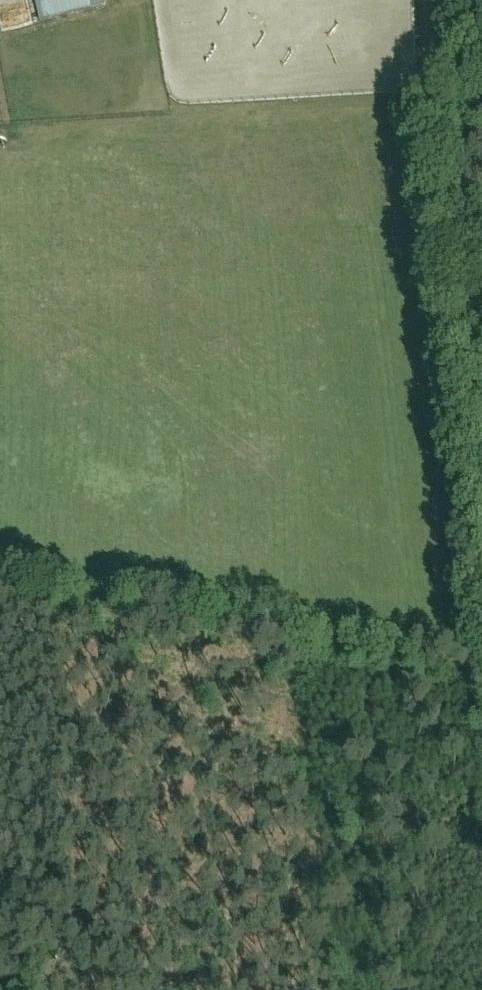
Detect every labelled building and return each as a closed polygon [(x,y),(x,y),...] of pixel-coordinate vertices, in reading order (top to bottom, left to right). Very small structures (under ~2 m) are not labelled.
[(45,16),(41,0),(30,0),(36,18),(45,16)] [(107,3),(106,0),(46,0),(50,16),(107,3)]
